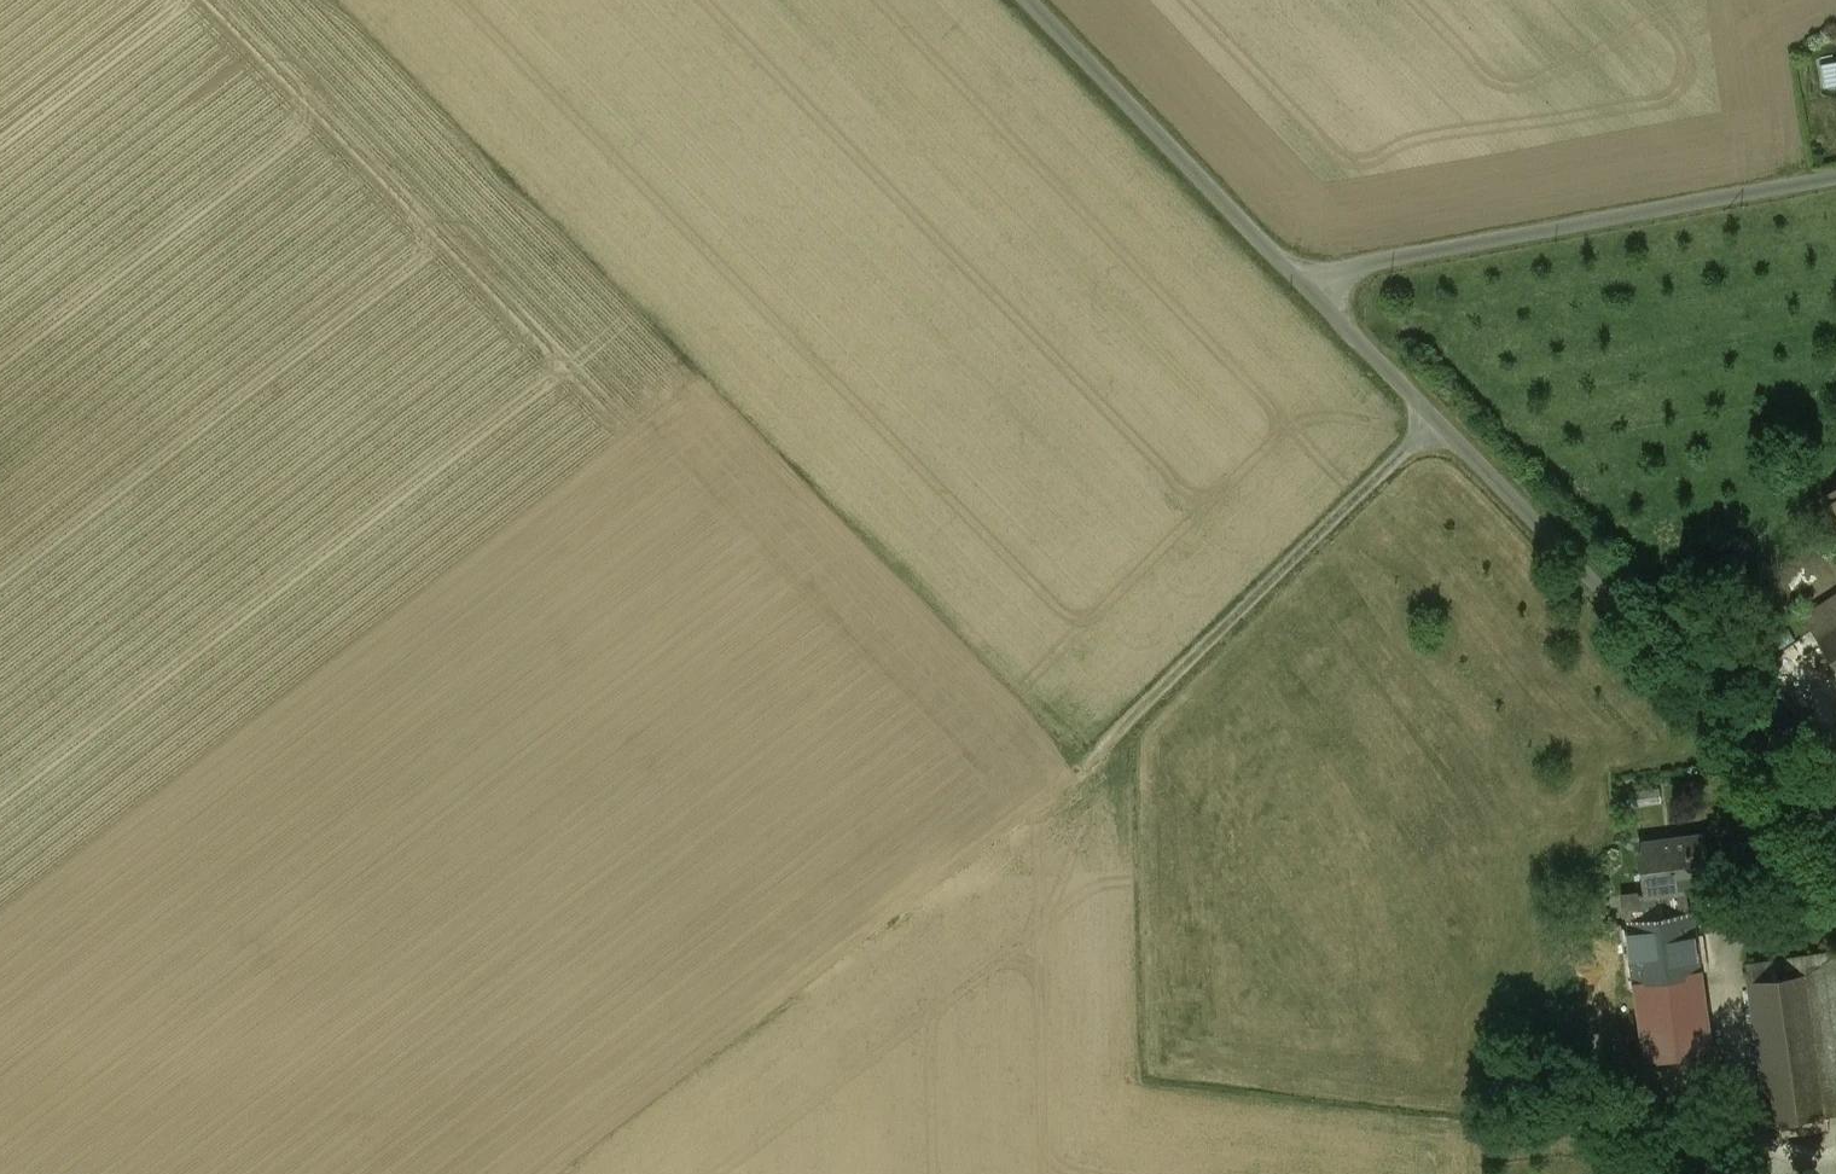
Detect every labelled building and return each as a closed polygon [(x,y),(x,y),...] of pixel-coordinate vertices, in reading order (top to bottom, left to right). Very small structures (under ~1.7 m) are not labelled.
[(1807,515),(1835,561),(1835,496),(1807,515)] [(1778,630),(1826,705),(1835,698),(1835,593),(1778,630)] [(1705,1069),(1689,921),(1729,916),(1719,830),(1635,840),(1641,889),(1620,892),(1640,1076),(1705,1069)] [(1759,855),(1733,861),(1739,890),(1765,884),(1759,855)] [(1747,959),(1761,1139),(1835,1133),(1835,952),(1747,959)]
